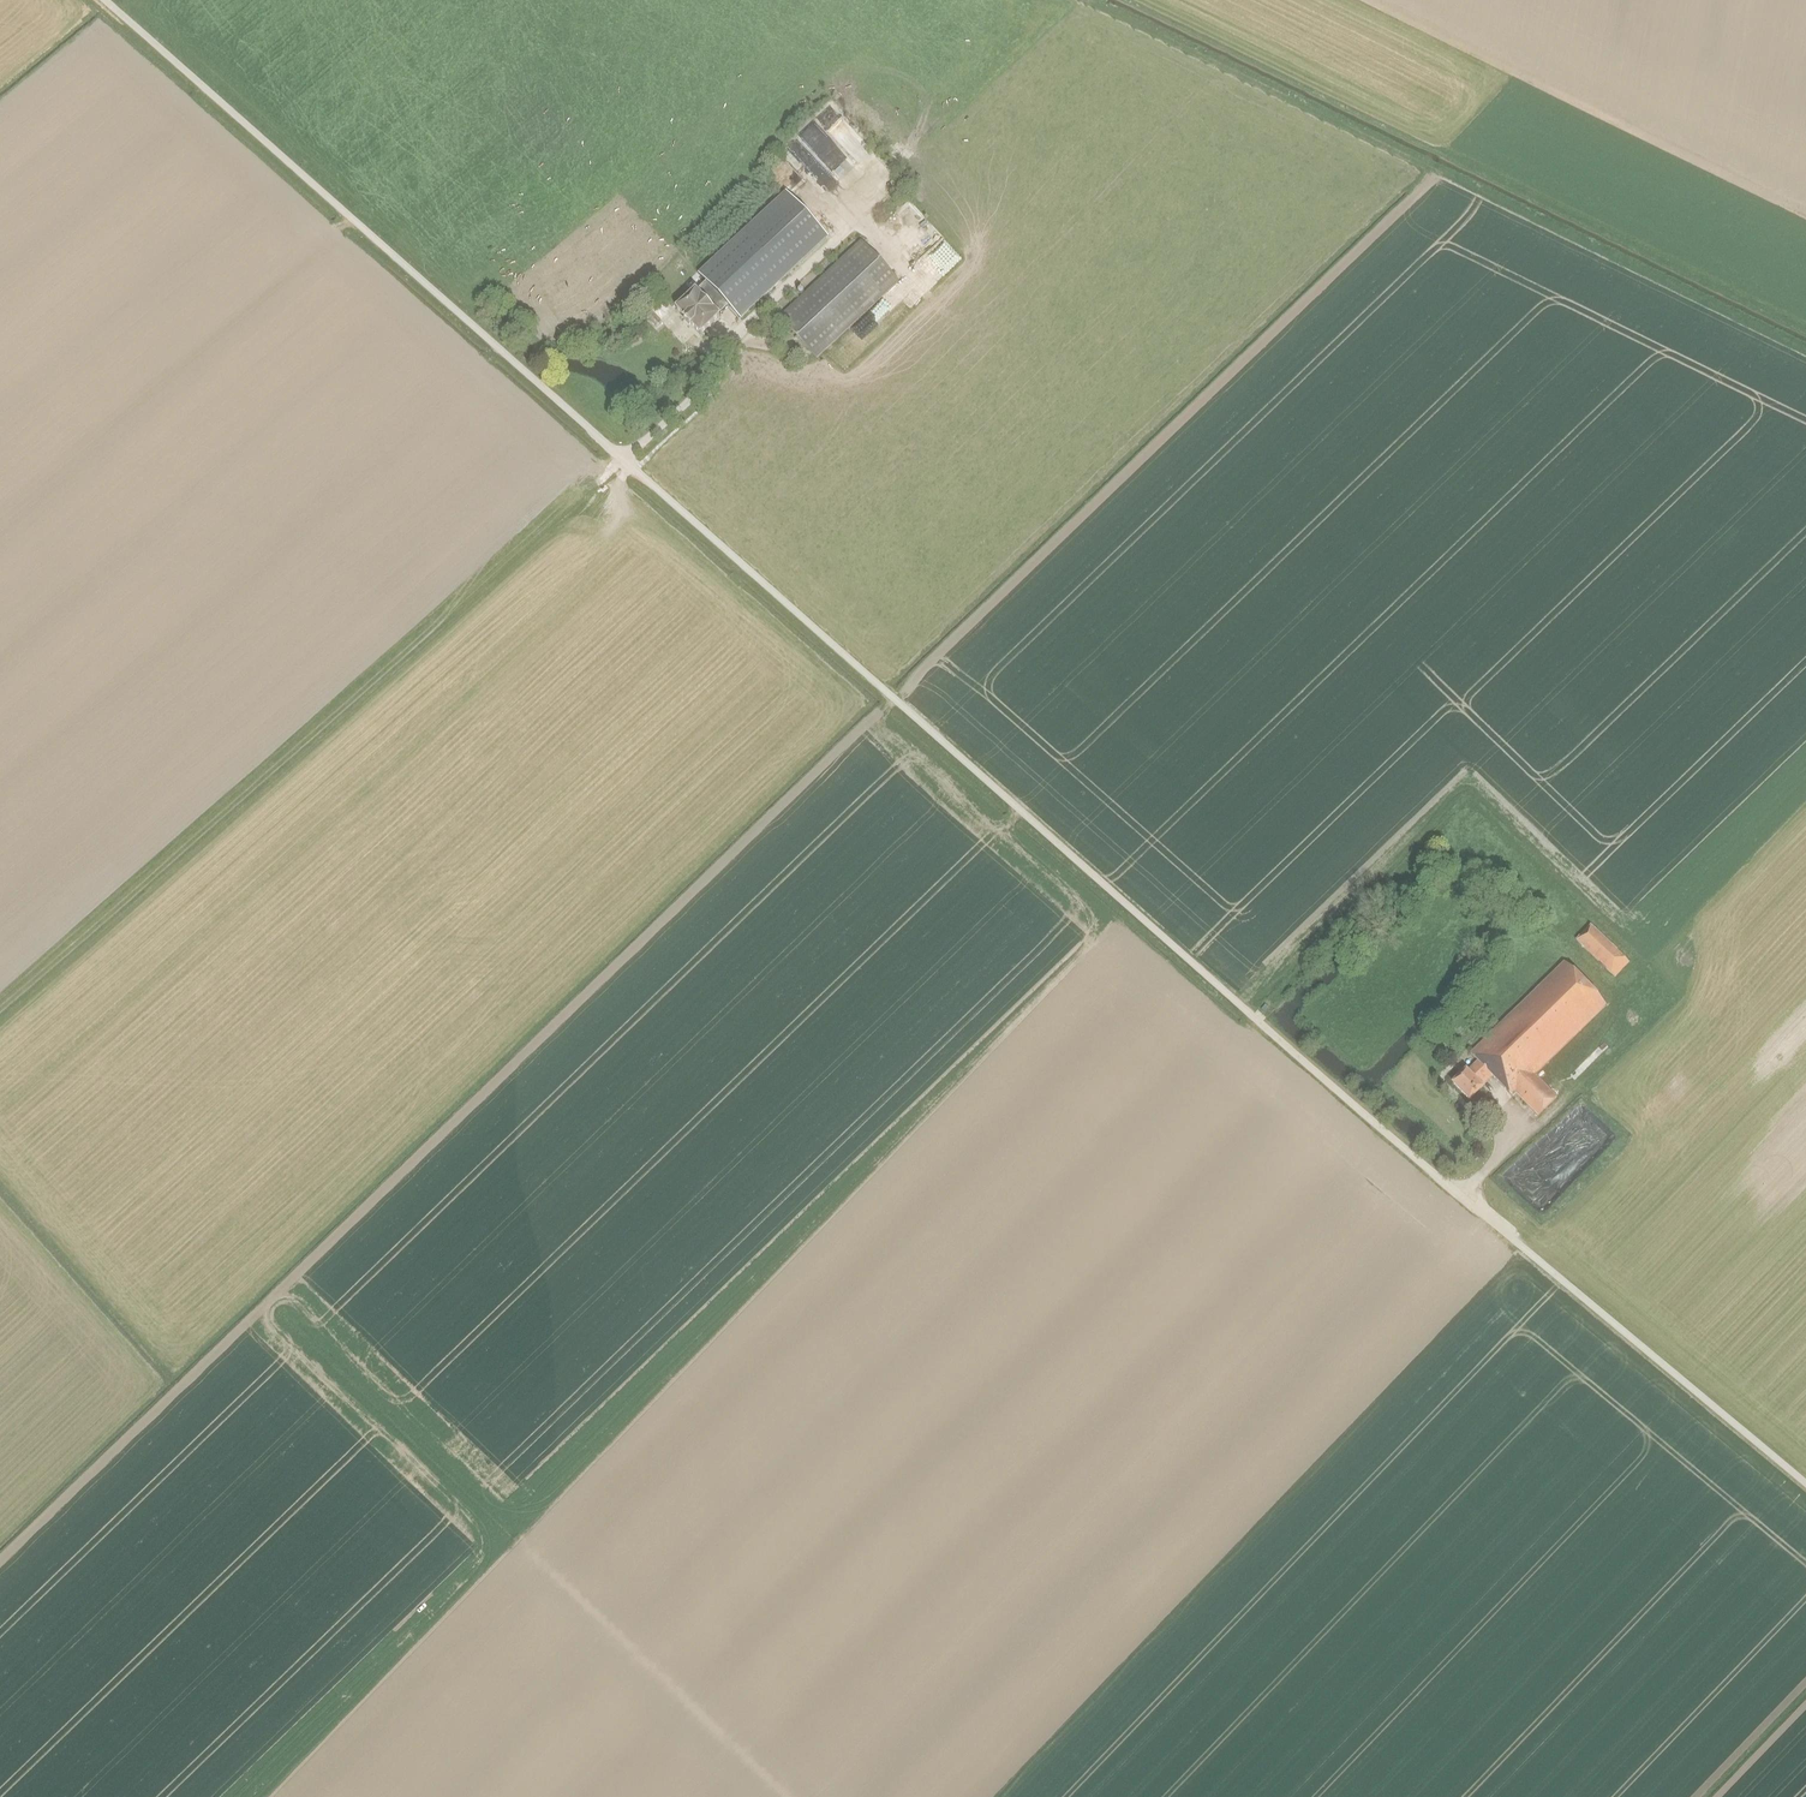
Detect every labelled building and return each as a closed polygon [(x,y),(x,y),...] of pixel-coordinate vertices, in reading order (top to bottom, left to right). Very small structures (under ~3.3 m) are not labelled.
[(842,180),(862,163),(866,168),(875,160),(831,109),(803,134),(842,180)] [(739,321),(827,237),(786,194),(699,276),(708,286),(699,295),(696,292),(677,310),(701,335),(719,317),(717,315),(726,306),(739,321)] [(817,358),(899,282),(862,241),(779,317),(817,358)] [(1616,980),(1631,964),(1592,927),(1577,943),(1616,980)] [(1479,1063),(1471,1071),(1469,1070),(1454,1084),(1471,1102),(1485,1088),(1484,1087),(1494,1077),(1514,1098),(1517,1095),(1539,1117),(1558,1098),(1537,1076),(1608,1006),(1566,965),(1472,1056),(1479,1063)] [(1566,1142),(1558,1150),(1556,1148),(1545,1149),(1535,1160),(1535,1167),(1541,1172),(1542,1184),(1546,1188),(1543,1192),(1547,1191),(1547,1196),(1555,1195),(1605,1141),(1598,1142),(1594,1138),(1598,1133),(1584,1135),(1588,1130),(1572,1132),(1565,1138),(1566,1142)]
